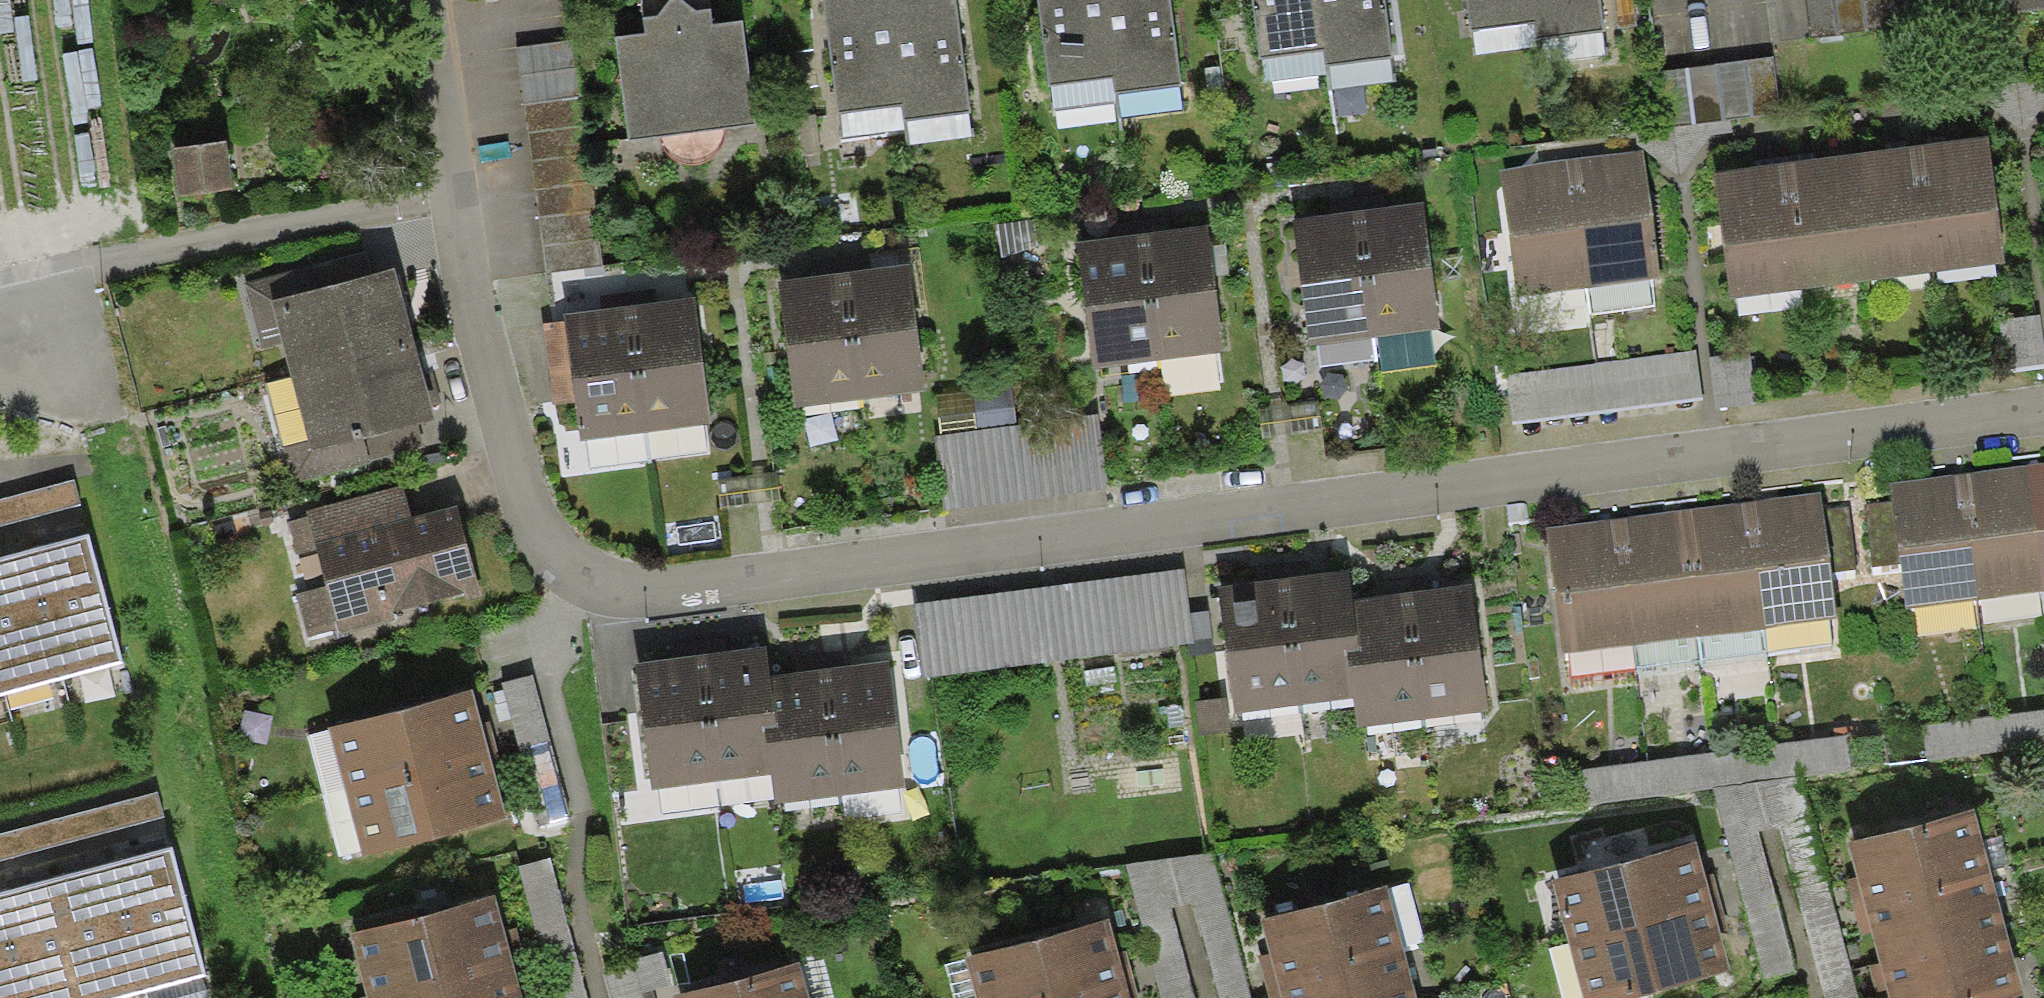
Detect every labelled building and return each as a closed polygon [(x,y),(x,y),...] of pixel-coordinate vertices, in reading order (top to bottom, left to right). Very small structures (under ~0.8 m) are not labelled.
[(675,0),(669,0),(658,15),(644,17),(646,32),(615,36),(628,139),(692,131),(675,0)] [(669,0),(641,0),(644,17),(658,15),(669,0)] [(692,131),(756,123),(743,21),(712,24),(710,9),(694,11),(683,0),(675,0),(692,131)] [(694,11),(710,9),(709,0),(683,0),(694,11)] [(890,0),(824,0),(838,113),(903,105),(890,0)] [(903,105),(905,120),(970,112),(956,0),(890,0),(903,105)] [(1105,0),(1039,0),(1049,86),(1115,78),(1105,0)] [(1115,78),(1117,92),(1181,84),(1171,0),(1105,0),(1115,78)] [(1319,0),(1253,0),(1260,58),(1326,50),(1319,0)] [(1326,50),(1327,64),(1392,56),(1385,0),(1319,0),(1326,50)] [(1533,0),(1466,0),(1470,31),(1536,23),(1533,0)] [(1536,23),(1538,37),(1603,29),(1599,0),(1533,0),(1536,23)] [(1811,41),(1927,27),(1923,0),(1806,0),(1811,41)] [(2008,14),(2043,10),(2043,0),(2006,0),(2008,14)] [(573,39),(516,47),(546,274),(603,266),(573,39)] [(1772,60),(1656,75),(1664,130),(1780,115),(1772,60)] [(1988,137),(1916,146),(1932,272),(2004,263),(1988,137)] [(227,142),(171,150),(177,196),(234,188),(227,142)] [(1867,280),(1932,272),(1916,146),(1851,154),(1867,280)] [(1572,159),(1589,287),(1660,278),(1643,149),(1572,159)] [(1800,289),(1867,280),(1851,154),(1784,162),(1800,289)] [(1589,287),(1572,159),(1500,168),(1517,297),(1589,287)] [(1731,298),(1800,289),(1784,162),(1714,171),(1731,298)] [(1357,212),(1374,337),(1439,329),(1423,203),(1357,212)] [(1374,337),(1357,212),(1292,220),(1308,346),(1374,337)] [(1036,219),(997,224),(1002,259),(1038,247),(1036,219)] [(1141,234),(1157,360),(1222,352),(1206,226),(1141,234)] [(1157,360),(1141,234),(1076,243),(1091,369),(1157,360)] [(272,301),(373,276),(365,247),(245,276),(262,345),(282,340),(272,301)] [(844,272),(860,398),(926,390),(909,264),(844,272)] [(291,377),(415,345),(396,271),(373,276),(272,301),(282,340),(291,377)] [(860,398),(844,272),(779,281),(795,407),(860,398)] [(694,300),(630,307),(645,433),(709,425),(694,300)] [(580,441),(645,433),(630,307),(606,309),(562,315),(563,320),(543,323),(553,404),(575,401),(580,441)] [(2038,317),(2000,321),(2005,373),(2043,369),(2038,317)] [(415,345),(291,377),(307,442),(310,452),(418,423),(434,420),(415,345)] [(1696,362),(1506,386),(1512,439),(1703,414),(1696,362)] [(1013,386),(972,392),(977,430),(1018,425),(1013,386)] [(936,396),(941,435),(977,430),(972,392),(936,396)] [(941,435),(934,436),(945,513),(1108,491),(1097,413),(1018,425),(977,430),(941,435)] [(425,449),(418,423),(310,452),(307,442),(282,449),(292,485),(425,449)] [(2026,465),(2043,592),(2043,463),(2026,465)] [(1961,474),(1978,600),(2043,592),(2026,465),(1961,474)] [(1901,563),(1907,609),(1978,600),(1961,474),(1891,482),(1893,502),(1901,563)] [(0,498),(0,524),(83,502),(77,478),(0,498)] [(402,485),(307,511),(308,517),(316,542),(411,516),(402,485)] [(1820,492),(1746,501),(1763,628),(1836,619),(1830,572),(1823,511),(1820,492)] [(1746,501),(1681,510),(1697,637),(1763,628),(1746,501)] [(1873,567),(1901,563),(1893,502),(1865,506),(1873,567)] [(411,516),(316,542),(318,552),(327,585),(296,593),(308,638),(339,630),(341,636),(396,621),(393,613),(479,589),(456,504),(411,516)] [(1849,507),(1823,511),(1830,572),(1857,569),(1849,507)] [(1616,518),(1632,645),(1697,637),(1681,510),(1616,518)] [(298,558),(318,552),(316,542),(308,517),(288,523),(298,558)] [(1545,527),(1561,654),(1632,645),(1616,518),(1545,527)] [(85,538),(29,553),(62,677),(118,662),(85,538)] [(0,561),(0,679),(4,693),(62,677),(29,553),(0,561)] [(1194,644),(1185,570),(914,604),(923,678),(1194,644)] [(1352,570),(1282,578),(1298,705),(1354,699),(1348,653),(1362,652),(1355,598),(1352,570)] [(1220,586),(1236,713),(1298,705),(1282,578),(1220,586)] [(1473,583),(1410,591),(1425,718),(1488,711),(1473,583)] [(1425,718),(1410,591),(1355,598),(1362,652),(1348,653),(1354,699),(1357,727),(1425,718)] [(769,646),(699,654),(715,782),(771,775),(765,730),(779,728),(772,674),(769,646)] [(636,662),(652,790),(715,782),(699,654),(636,662)] [(890,659),(827,667),(843,795),(906,787),(890,659)] [(843,795),(827,667),(772,674),(779,728),(765,730),(771,775),(774,804),(843,795)] [(532,675),(503,683),(543,826),(572,818),(532,675)] [(328,727),(344,791),(497,750),(489,720),(481,722),(472,690),(328,727)] [(1576,769),(1579,805),(1712,790),(1760,979),(1795,969),(1759,830),(1777,829),(1824,997),(1859,997),(1799,773),(1853,768),(1846,735),(1576,769)] [(497,750),(344,791),(362,857),(506,819),(496,778),(504,776),(497,750)] [(0,835),(0,861),(165,817),(158,793),(0,835)] [(1854,909),(1989,873),(1974,814),(1848,846),(1857,879),(1847,881),(1854,909)] [(1552,884),(1568,944),(1722,902),(1714,873),(1704,876),(1696,845),(1552,884)] [(172,852),(112,868),(145,992),(205,976),(172,852)] [(1172,909),(1194,904),(1219,997),(1252,997),(1213,852),(1126,864),(1163,997),(1196,997),(1172,909)] [(520,867),(555,997),(588,997),(550,859),(520,867)] [(54,883),(85,997),(122,997),(145,992),(112,868),(54,883)] [(1879,964),(2006,930),(1989,873),(1854,909),(1861,936),(1871,933),(1879,964)] [(54,883),(0,897),(0,909),(24,997),(85,997),(54,883)] [(1267,984),(1403,949),(1387,888),(1261,920),(1270,954),(1260,957),(1267,984)] [(494,896),(350,934),(367,997),(512,959),(504,931),(494,896)] [(1568,944),(1583,997),(1632,997),(1730,971),(1719,931),(1729,928),(1722,902),(1568,944)] [(0,909),(0,997),(24,997),(0,909)] [(975,997),(1064,997),(1135,979),(1127,949),(1117,952),(1109,922),(965,960),(975,997)] [(504,931),(512,959),(525,956),(517,927),(504,931)] [(2023,997),(2006,930),(1879,964),(1870,966),(1877,992),(1887,989),(1889,997),(2019,997),(2023,997)] [(1403,949),(1267,984),(1271,997),(1416,997),(1403,949)] [(632,960),(634,967),(642,995),(672,986),(662,952),(632,960)] [(367,997),(522,997),(512,959),(367,997)] [(799,966),(675,997),(808,997),(799,966)] [(603,976),(609,997),(643,997),(642,995),(634,967),(603,976)] [(1064,997),(1140,997),(1135,979),(1064,997)]
